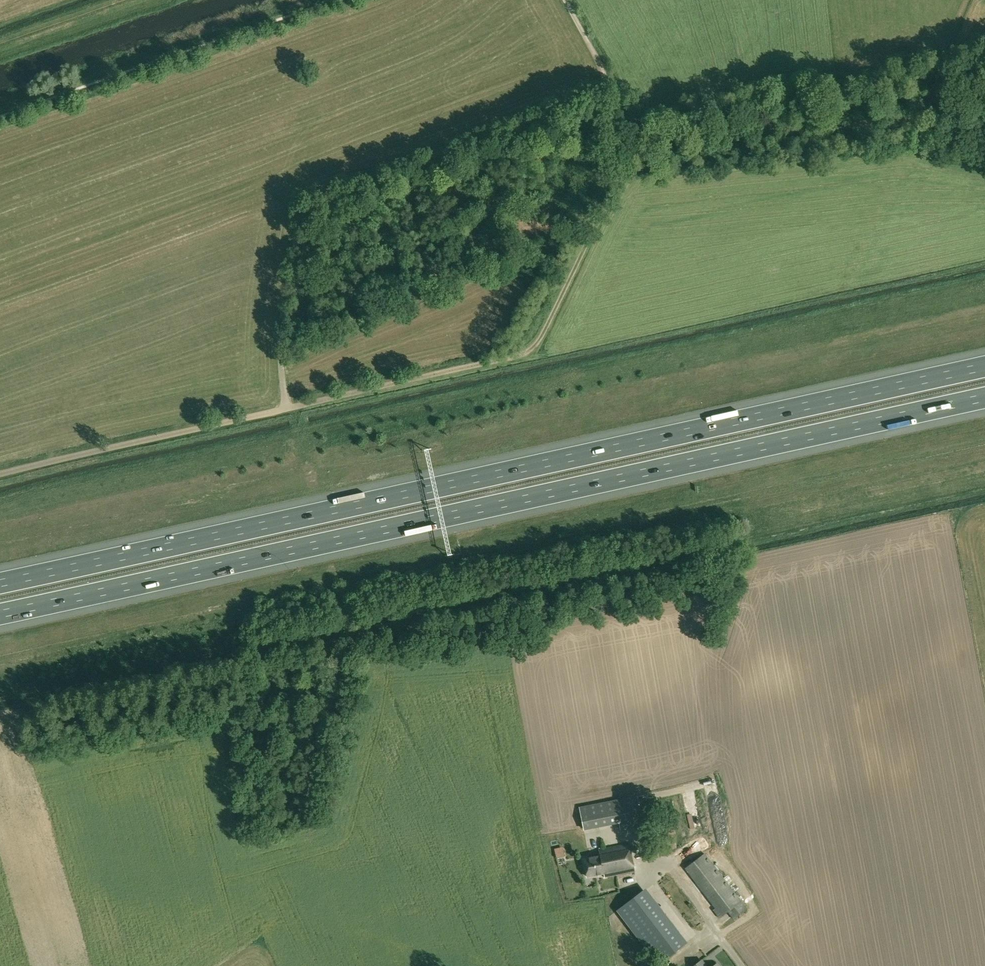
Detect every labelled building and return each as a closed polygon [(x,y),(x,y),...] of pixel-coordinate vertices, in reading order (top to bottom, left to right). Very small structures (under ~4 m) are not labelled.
[(642,826),(636,795),(579,807),(584,830),(619,823),(620,830),(642,826)] [(635,871),(629,843),(599,849),(600,856),(584,859),(587,877),(604,873),(605,877),(635,871)] [(728,911),(734,919),(747,909),(704,854),(683,870),(719,918),(728,911)] [(659,964),(683,945),(642,891),(618,910),(659,964)]
